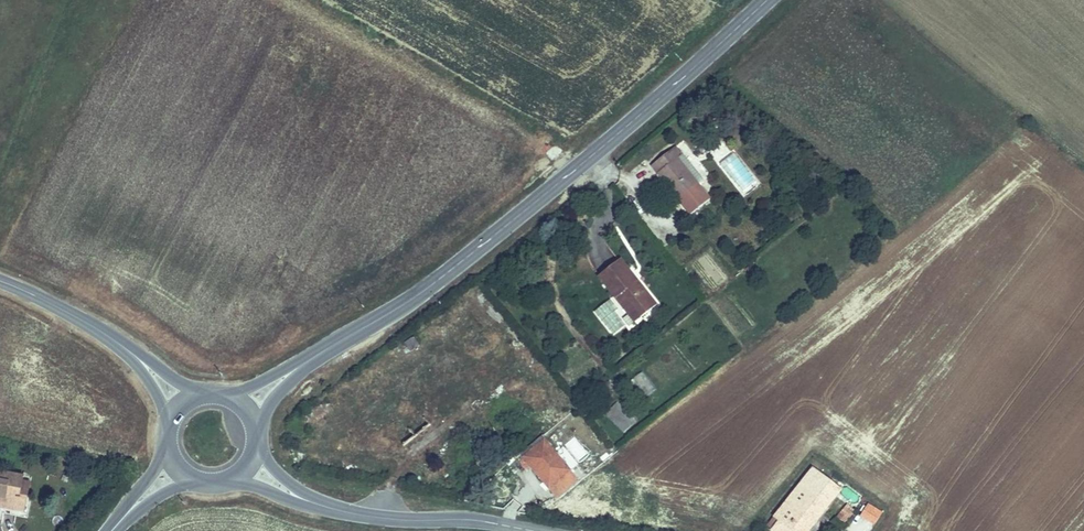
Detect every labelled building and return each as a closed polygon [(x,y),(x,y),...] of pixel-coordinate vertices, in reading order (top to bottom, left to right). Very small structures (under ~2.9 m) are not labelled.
[(734,175),(747,192),(757,184),(744,167),(734,175)] [(699,170),(673,192),(714,239),(735,221),(702,183),(707,179),(699,170)] [(613,282),(631,303),(633,302),(639,310),(641,308),(653,323),(669,310),(650,285),(647,287),(639,277),(640,276),(633,266),(613,282)] [(640,276),(639,277),(647,287),(650,285),(641,275),(640,276)] [(633,302),(631,303),(643,319),(649,326),(653,323),(641,308),(639,310),(633,302)] [(643,319),(637,323),(643,331),(649,326),(643,319)] [(426,344),(421,337),(412,344),(417,350),(426,344)] [(626,380),(634,393),(621,401),(617,393),(601,403),(620,433),(629,428),(631,433),(642,426),(632,410),(660,393),(644,369),(626,380)] [(480,397),(474,402),(489,422),(495,417),(480,397)] [(541,451),(558,472),(562,469),(554,459),(571,445),(562,434),(541,451)] [(570,487),(591,471),(571,445),(554,459),(562,469),(558,472),(570,487)] [(4,497),(2,506),(23,511),(27,495),(19,493),(23,476),(0,471),(0,497),(4,497)] [(827,473),(815,486),(836,501),(847,488),(827,473)] [(815,486),(778,529),(781,530),(812,530),(836,501),(815,486)] [(849,500),(841,513),(848,518),(857,506),(849,500)] [(876,523),(883,511),(868,502),(860,515),(876,523)] [(867,528),(855,522),(851,530),(866,530),(867,528)]
